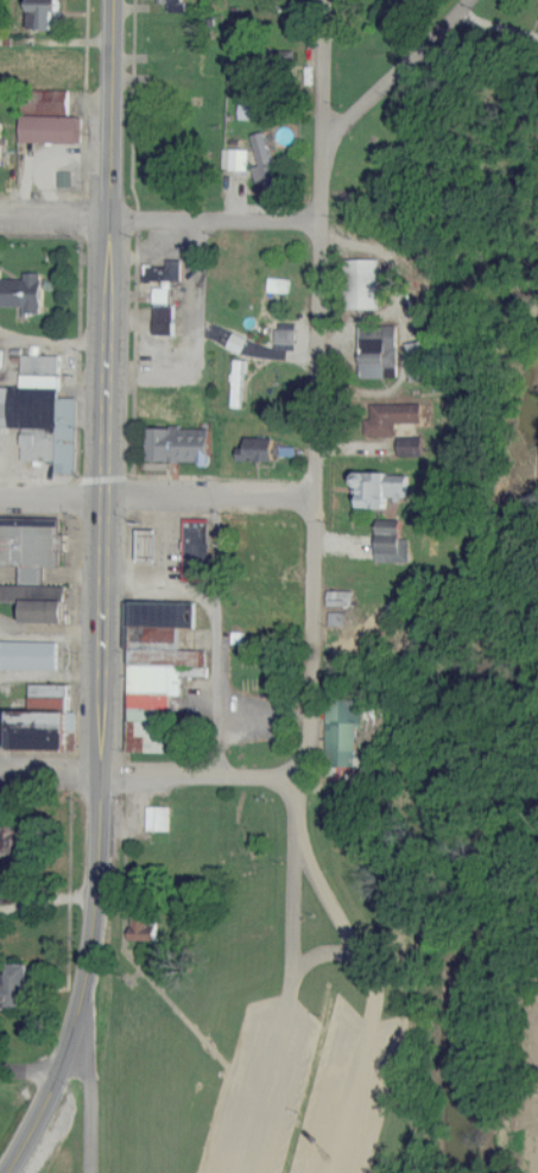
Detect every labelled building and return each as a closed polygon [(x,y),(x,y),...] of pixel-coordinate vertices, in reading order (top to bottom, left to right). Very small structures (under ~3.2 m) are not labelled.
[(62,31),(62,0),(34,0),(33,31),(62,31)] [(280,52),(279,61),(287,62),(287,63),(297,64),(298,54),(280,52)] [(72,115),(73,92),(33,91),(33,114),(72,115)] [(243,120),(270,121),(270,112),(264,111),(264,105),(243,104),(243,120)] [(24,143),(84,145),(85,119),(25,117),(24,143)] [(283,189),(267,133),(255,137),(264,167),(257,169),(261,184),(268,182),(271,192),(283,189)] [(225,170),(251,171),(251,151),(226,150),(225,170)] [(61,188),(74,188),(75,173),(61,172),(61,188)] [(381,258),(351,258),(352,309),(381,308),(381,258)] [(148,280),(184,281),(184,262),(148,261),(148,280)] [(29,305),(29,313),(47,313),(47,272),(28,272),(28,279),(5,279),(5,267),(0,267),(0,305),(29,305)] [(291,294),(292,279),(272,277),(271,292),(291,294)] [(156,287),(156,302),(172,303),(173,287),(156,287)] [(158,335),(177,335),(178,305),(159,304),(158,335)] [(401,326),(365,326),(364,378),(389,379),(389,368),(400,368),(401,326)] [(299,330),(279,329),(278,343),(298,344),(299,330)] [(415,383),(444,378),(437,339),(409,343),(415,383)] [(26,427),(25,461),(59,461),(59,473),(79,474),(80,398),(63,397),(64,355),(25,354),(24,387),(0,387),(0,427),(26,427)] [(368,437),(399,436),(398,423),(425,422),(425,404),(374,405),(374,417),(368,418),(368,437)] [(152,462),(213,463),(214,428),(153,427),(152,462)] [(242,460),(277,461),(277,438),(250,437),(250,449),(242,448),(242,460)] [(402,456),(426,457),(426,438),(402,438),(402,456)] [(413,473),(360,472),(359,507),(391,508),(392,496),(412,497),(413,473)] [(24,564),(24,585),(5,585),(5,601),(28,601),(28,621),(69,622),(70,586),(47,586),(47,565),(63,566),(63,551),(68,551),(69,534),(64,534),(64,518),(0,517),(0,563),(24,564)] [(212,581),(214,519),(187,519),(185,580),(212,581)] [(414,539),(404,539),(404,525),(380,524),(379,562),(413,563),(414,539)] [(354,591),(329,591),(329,606),(354,606),(354,591)] [(198,603),(135,601),(133,720),(141,720),(141,736),(150,736),(150,752),(170,753),(170,741),(157,741),(158,721),(163,721),(164,709),(173,709),(173,695),(184,695),(184,675),(209,676),(210,650),(182,650),(182,626),(198,627),(198,603)] [(61,642),(0,641),(0,669),(60,670),(61,642)] [(73,749),(73,732),(80,732),(81,711),(73,711),(73,684),(34,684),(34,710),(15,710),(14,748),(73,749)] [(359,767),(359,728),(366,728),(366,700),(331,700),(330,776),(342,776),(342,767),(359,767)] [(150,831),(172,831),(173,807),(150,807),(150,831)] [(34,831),(0,830),(0,854),(34,854),(34,831)] [(13,881),(13,866),(0,866),(0,881),(13,881)] [(133,940),(160,941),(160,927),(153,926),(153,915),(134,914),(133,940)] [(35,964),(13,964),(13,975),(2,975),(2,982),(0,982),(0,1008),(34,1008),(35,964)]
